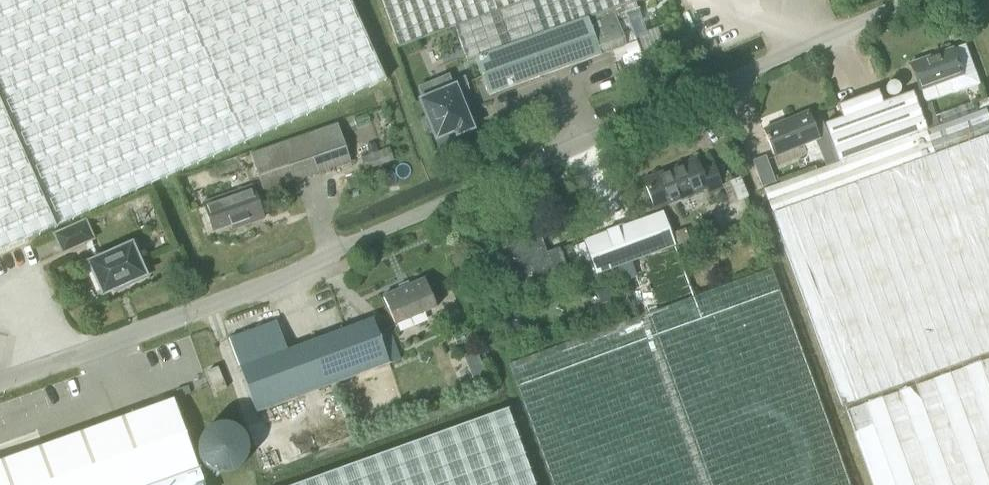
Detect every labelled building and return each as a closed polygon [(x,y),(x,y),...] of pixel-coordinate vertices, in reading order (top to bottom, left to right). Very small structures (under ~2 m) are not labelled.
[(385,79),(349,0),(0,0),(0,251),(385,79)] [(395,47),(454,26),(466,62),(475,59),(487,93),(622,45),(621,44),(633,40),(626,22),(639,17),(634,2),(621,6),(620,5),(636,0),(379,0),(395,47)] [(951,48),(909,63),(919,90),(947,80),(951,93),(978,84),(964,44),(951,48)] [(467,85),(463,76),(450,81),(453,87),(420,101),(428,118),(424,120),(429,132),(433,130),(436,137),(454,129),(456,134),(470,128),(464,114),(473,110),(463,87),(467,85)] [(841,118),(824,124),(836,159),(924,127),(917,106),(912,92),(887,101),(883,89),(837,106),(841,118)] [(917,106),(924,127),(925,129),(937,125),(929,102),(917,106)] [(925,129),(924,127),(836,159),(838,162),(761,189),(841,406),(843,406),(872,484),(988,484),(988,122),(984,108),(937,125),(925,129)] [(807,111),(762,130),(773,156),(818,138),(807,111)] [(262,191),(350,161),(337,123),(249,153),(262,191)] [(375,142),(365,146),(368,155),(378,151),(375,142)] [(368,155),(360,157),(364,170),(393,160),(388,147),(378,151),(368,155)] [(816,153),(814,158),(817,166),(835,159),(831,148),(816,153)] [(765,156),(752,160),(761,186),(774,182),(765,156)] [(654,209),(706,188),(708,192),(721,187),(711,164),(698,169),(694,158),(642,179),(654,209)] [(242,219),(243,224),(262,217),(252,187),(202,204),(212,230),(242,219)] [(674,245),(662,211),(582,240),(583,243),(572,246),(586,284),(596,280),(594,274),(674,245)] [(62,252),(91,239),(84,222),(55,235),(62,252)] [(685,228),(672,232),(677,245),(689,240),(685,228)] [(557,249),(545,253),(537,233),(493,249),(505,282),(530,272),(535,284),(566,273),(557,249)] [(89,264),(102,293),(127,282),(128,285),(143,278),(142,275),(142,274),(145,273),(140,261),(137,263),(129,246),(89,264)] [(551,484),(849,484),(769,267),(507,363),(551,484)] [(422,279),(382,296),(394,324),(434,307),(422,279)] [(606,287),(595,291),(603,315),(615,311),(606,287)] [(254,412),(398,359),(387,328),(376,332),(371,318),(286,349),(275,321),(227,338),(254,412)] [(475,350),(462,355),(467,365),(479,360),(475,350)] [(225,389),(216,367),(207,372),(215,393),(225,389)] [(172,399),(0,461),(0,484),(203,484),(172,399)] [(504,409),(292,484),(532,484),(504,409)]
